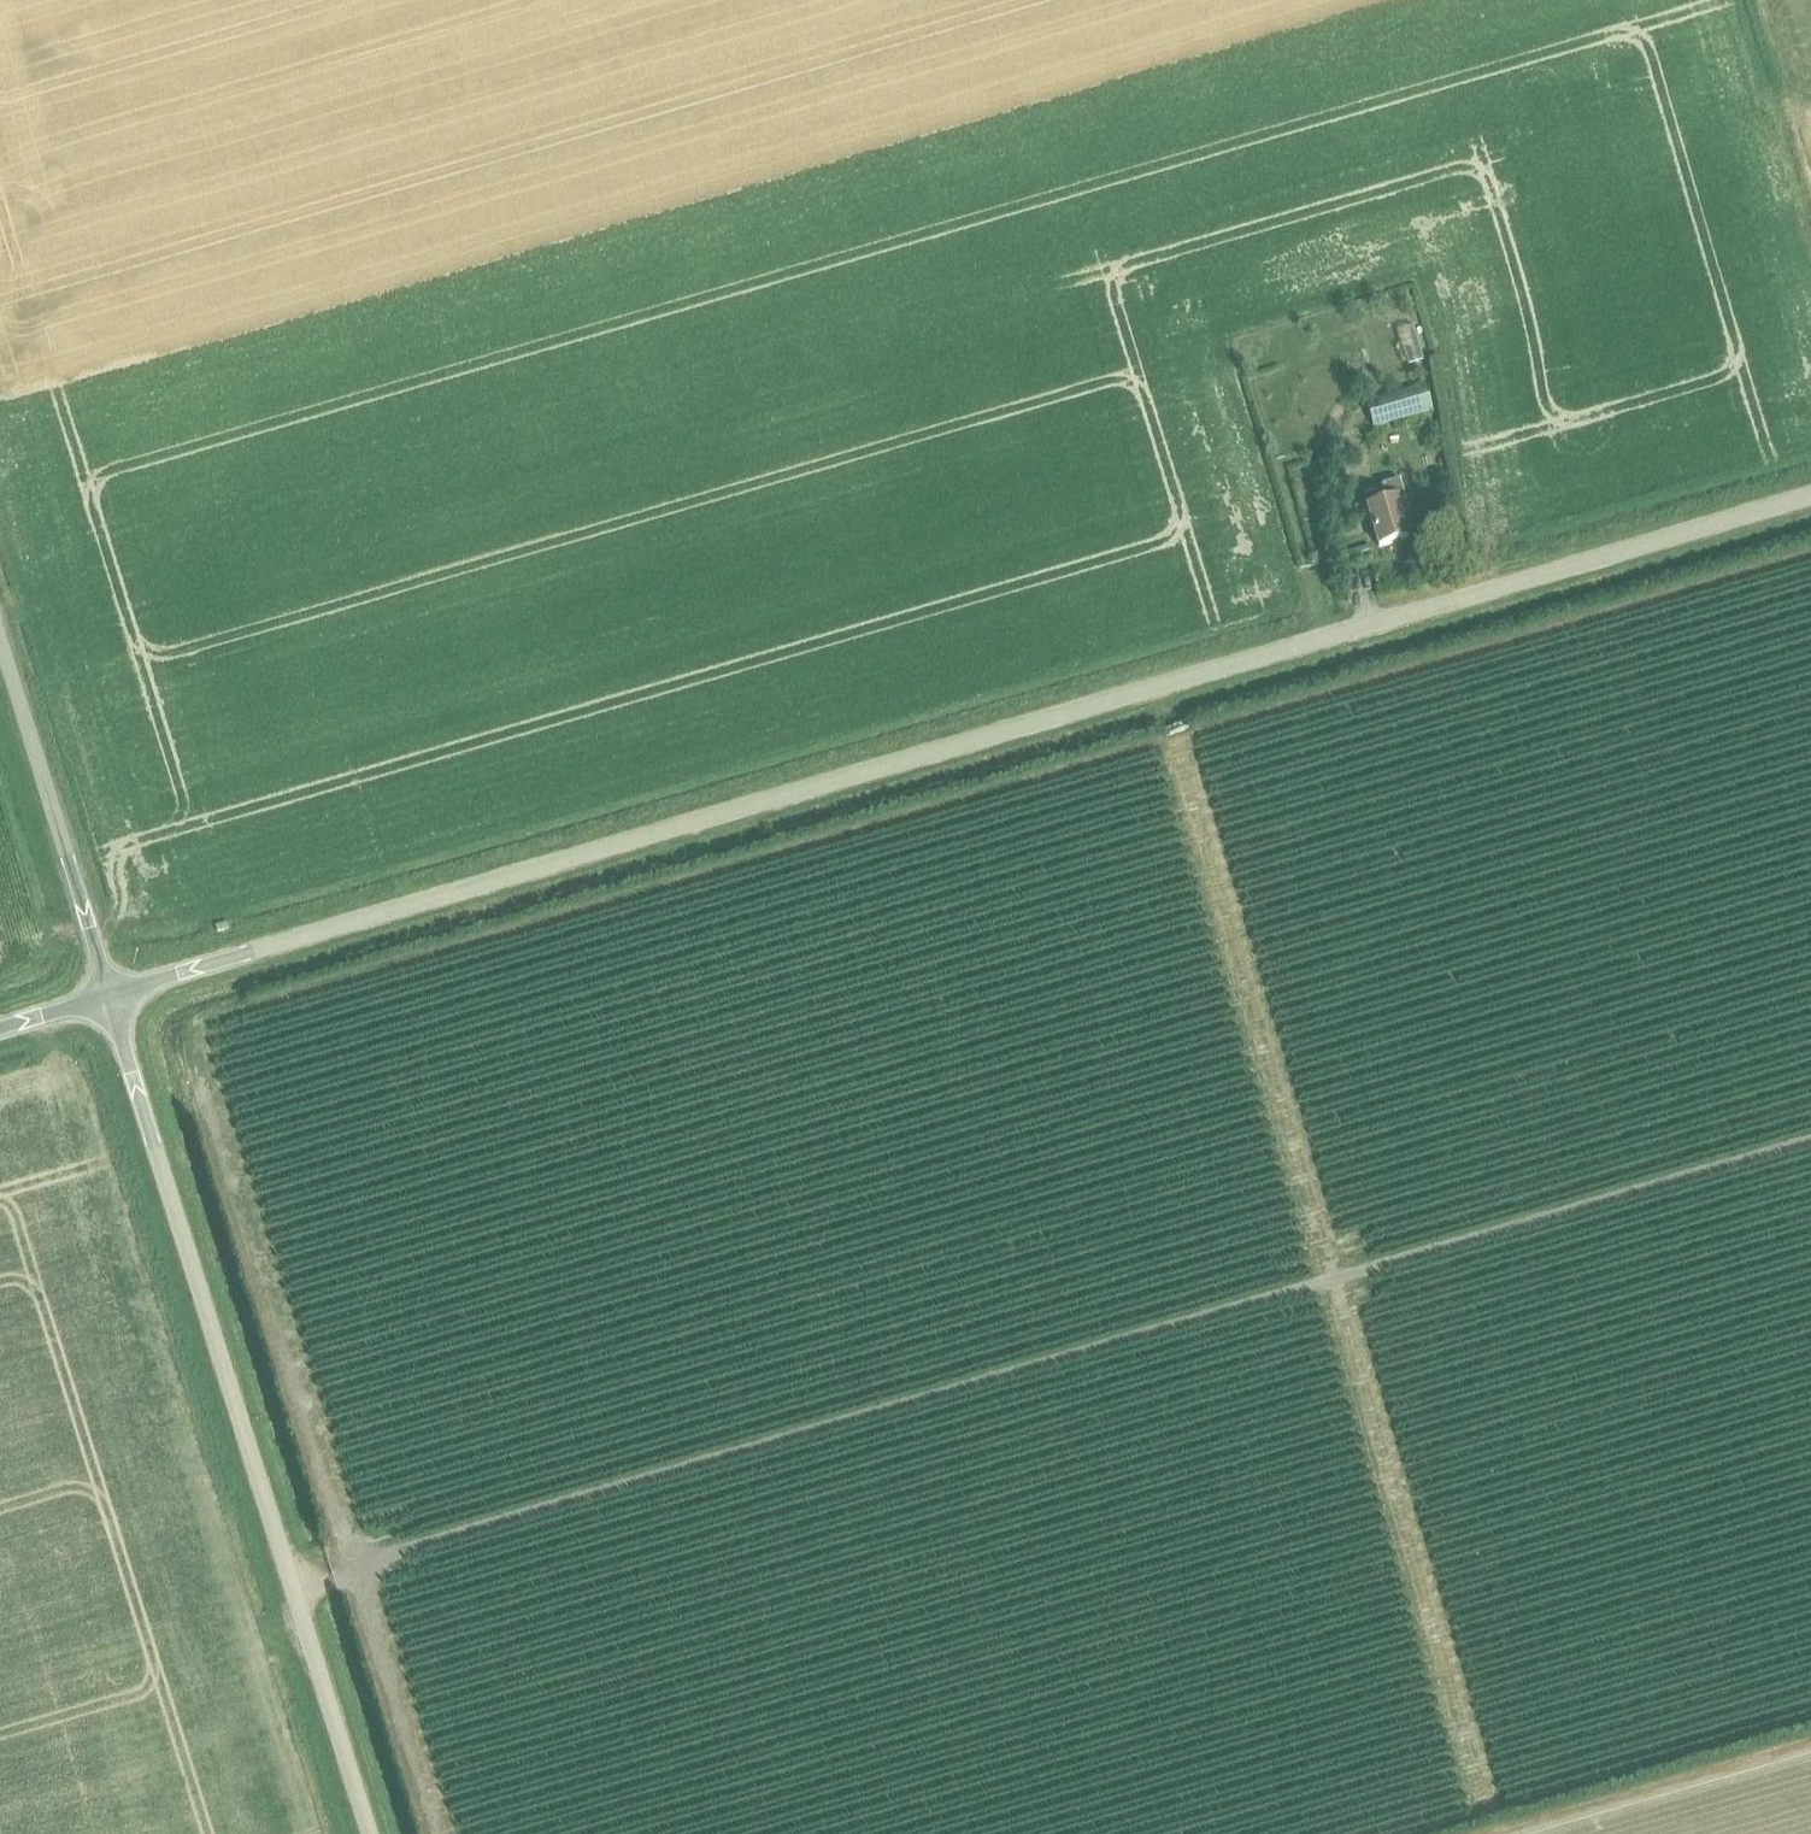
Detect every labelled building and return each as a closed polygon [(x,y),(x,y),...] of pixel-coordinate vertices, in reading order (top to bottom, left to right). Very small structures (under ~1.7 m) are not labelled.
[(1425,384),(1365,402),(1374,428),(1432,410),(1425,384)] [(1369,506),(1380,546),(1410,538),(1405,521),(1412,519),(1400,480),(1381,486),(1385,502),(1369,506)]
